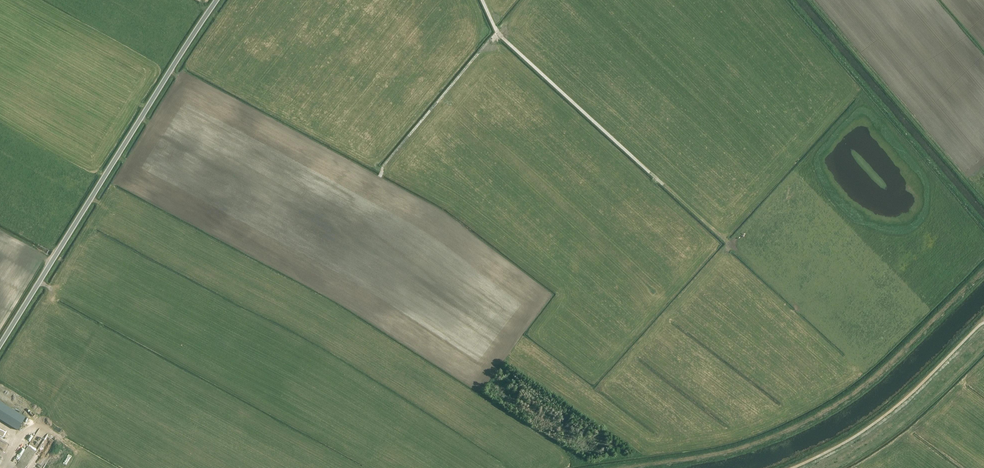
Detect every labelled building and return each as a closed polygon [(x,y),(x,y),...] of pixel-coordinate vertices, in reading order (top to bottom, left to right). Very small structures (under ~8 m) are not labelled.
[(17,430),(25,418),(0,402),(0,420),(17,430)]
